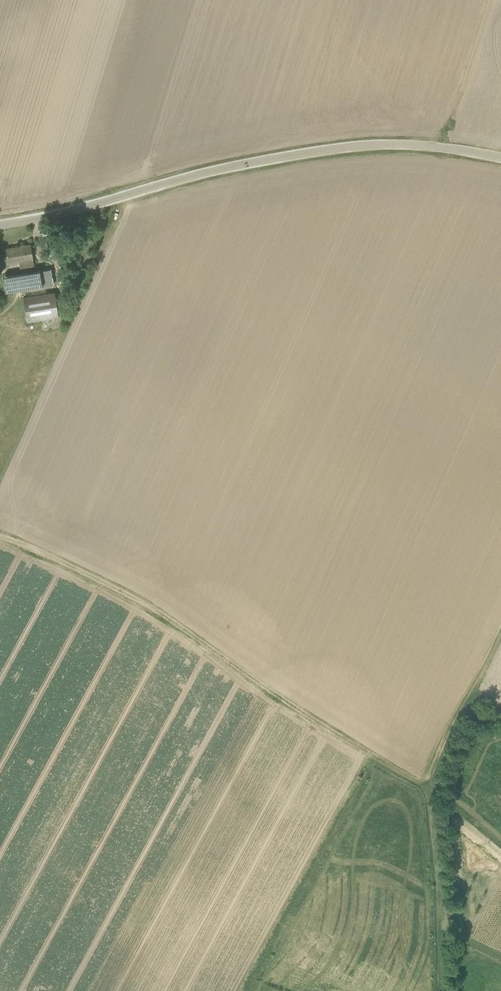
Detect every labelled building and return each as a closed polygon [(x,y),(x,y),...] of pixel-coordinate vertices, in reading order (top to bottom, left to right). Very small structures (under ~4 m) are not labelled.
[(31,245),(6,249),(7,254),(0,255),(0,264),(0,265),(20,262),(21,267),(34,265),(31,245)] [(46,268),(0,275),(0,291),(48,284),(46,268)] [(23,298),(27,322),(59,317),(55,293),(23,298)]
